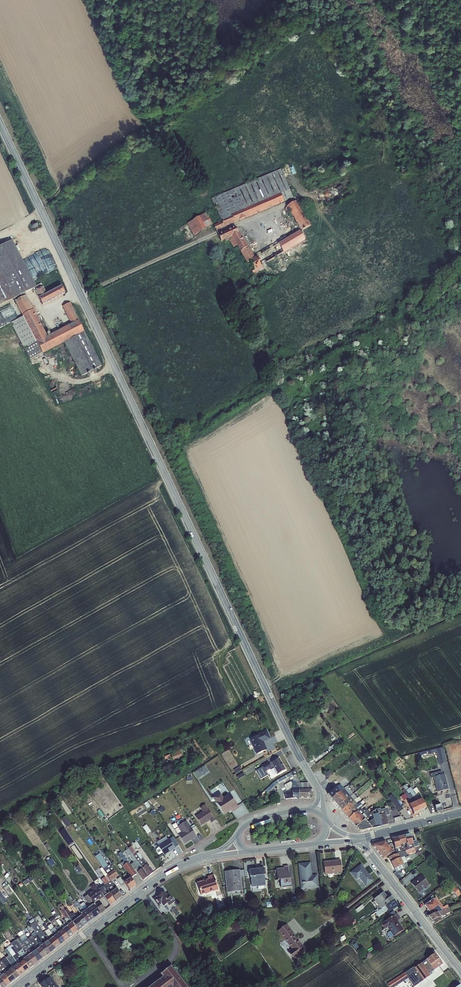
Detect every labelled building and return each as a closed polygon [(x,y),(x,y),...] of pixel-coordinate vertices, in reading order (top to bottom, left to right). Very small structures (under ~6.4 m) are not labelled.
[(231,215),(280,194),(283,201),(293,197),(290,190),(289,190),(281,169),(211,199),(221,221),(232,217),(231,215)] [(232,217),(234,223),(283,201),(280,194),(231,215),(232,217)] [(311,225),(296,201),(286,207),(301,231),(311,225)] [(204,224),(211,220),(206,212),(187,223),(194,235),(206,228),(206,227),(204,224)] [(214,226),(216,230),(234,223),(232,217),(221,221),(221,222),(214,226)] [(218,235),(221,242),(225,240),(226,242),(229,240),(233,247),(236,245),(240,251),(248,247),(240,233),(239,233),(235,227),(218,235)] [(263,266),(305,240),(300,231),(254,257),(248,246),(248,247),(240,251),(247,263),(250,261),(255,270),(263,266)] [(32,289),(36,287),(12,240),(0,246),(0,306),(32,289)] [(34,263),(41,275),(49,271),(41,256),(31,262),(32,264),(34,263)] [(255,270),(252,271),(254,275),(257,273),(264,269),(263,266),(255,270)] [(42,305),(65,293),(62,286),(47,294),(41,283),(37,285),(38,289),(35,291),(42,305)] [(47,336),(34,309),(33,310),(26,295),(15,301),(23,316),(11,323),(25,349),(30,359),(42,353),(43,353),(64,343),(81,376),(102,365),(84,332),(79,321),(79,320),(70,302),(63,306),(71,324),(47,336)] [(250,738),(256,754),(267,749),(263,741),(270,738),(266,730),(250,738)] [(436,752),(439,764),(447,762),(443,747),(428,751),(429,754),(432,753),(436,752)] [(170,755),(171,760),(184,756),(183,753),(185,752),(185,750),(170,755)] [(262,766),(265,772),(273,767),(278,774),(285,770),(279,758),(269,764),(268,762),(262,766)] [(205,765),(194,772),(199,780),(210,773),(205,765)] [(434,791),(437,791),(433,777),(442,775),(441,771),(430,774),(433,785),(434,791)] [(293,776),(292,772),(277,780),(273,783),(265,790),(268,792),(274,786),(279,783),(281,781),(291,776),(293,780),(294,779),(293,776)] [(295,781),(297,784),(299,789),(312,789),(308,782),(300,783),(300,781),(299,781),(296,774),(293,776),(294,779),(295,781)] [(437,791),(437,792),(448,789),(444,774),(442,775),(433,777),(437,791)] [(299,789),(297,784),(295,781),(291,782),(286,784),(289,790),(285,792),(292,791),(292,789),(299,789)] [(402,787),(404,789),(407,792),(408,794),(410,793),(415,801),(421,798),(419,793),(417,787),(413,790),(411,787),(408,789),(406,785),(402,787)] [(344,788),(350,796),(351,797),(354,794),(346,786),(344,788)] [(328,794),(331,798),(340,791),(336,787),(328,794)] [(344,788),(340,791),(346,799),(350,796),(344,788)] [(299,798),(299,789),(292,789),(292,791),(285,792),(286,799),(292,798),(299,798)] [(299,789),(299,798),(310,799),(312,797),(312,789),(299,789)] [(340,791),(331,798),(338,806),(347,799),(346,799),(340,791)] [(407,800),(409,804),(415,801),(410,793),(408,794),(407,792),(405,793),(409,799),(407,800)] [(213,798),(224,815),(231,811),(232,812),(239,808),(228,794),(223,797),(220,793),(213,798)] [(388,797),(400,812),(403,809),(392,794),(388,797)] [(421,798),(415,801),(420,811),(426,808),(421,798)] [(347,799),(338,806),(341,810),(350,803),(347,799)] [(60,803),(68,816),(71,814),(63,801),(60,803)] [(409,804),(414,814),(420,811),(415,801),(409,804)] [(357,811),(361,808),(363,806),(360,802),(358,804),(353,807),(354,807),(357,811)] [(341,810),(345,814),(354,807),(353,807),(350,803),(341,810)] [(195,815),(201,825),(210,820),(211,823),(216,820),(205,804),(200,807),(202,811),(195,815)] [(434,806),(436,812),(443,811),(441,804),(434,806)] [(348,819),(357,811),(354,807),(345,814),(348,819)] [(374,819),(376,828),(382,826),(379,815),(378,811),(377,810),(377,809),(371,813),(372,814),(374,819)] [(348,819),(352,823),(361,815),(357,811),(348,819)] [(374,819),(372,814),(371,813),(368,816),(368,817),(365,820),(367,823),(374,819)] [(385,813),(379,815),(382,826),(388,824),(386,815),(385,813)] [(361,815),(352,823),(356,827),(365,820),(361,815)] [(361,831),(376,828),(374,819),(367,823),(365,820),(356,827),(359,831),(361,831)] [(177,834),(184,844),(196,836),(196,835),(199,832),(194,824),(190,827),(186,820),(177,826),(181,831),(177,834)] [(28,822),(21,827),(36,850),(43,846),(28,822)] [(68,833),(63,837),(69,846),(74,842),(68,833)] [(410,834),(404,836),(406,842),(407,845),(413,844),(412,842),(410,834)] [(398,837),(400,844),(403,843),(406,842),(404,836),(398,837)] [(393,843),(395,849),(400,847),(400,844),(398,837),(392,839),(393,843)] [(158,845),(164,855),(175,848),(169,838),(164,842),(162,839),(157,842),(158,845)] [(372,846),(383,859),(394,851),(384,841),(373,844),(372,846)] [(124,856),(128,862),(129,862),(132,867),(133,866),(137,872),(142,868),(128,848),(125,843),(123,845),(126,850),(126,851),(133,862),(131,863),(123,850),(121,852),(124,856)] [(142,868),(147,864),(139,852),(136,854),(131,846),(128,848),(142,868)] [(419,846),(415,847),(415,849),(414,850),(416,851),(418,855),(423,851),(419,846)] [(405,851),(402,852),(398,853),(400,858),(404,856),(407,855),(407,854),(416,851),(414,850),(415,849),(415,847),(414,847),(407,850),(405,851)] [(389,857),(394,868),(403,864),(400,858),(398,853),(396,854),(389,857)] [(94,856),(102,867),(103,869),(110,864),(111,866),(113,865),(109,860),(104,864),(97,854),(94,856)] [(47,862),(51,867),(55,864),(51,859),(47,862)] [(323,861),(325,874),(342,872),(341,860),(323,861)] [(132,867),(129,862),(128,862),(123,866),(126,870),(132,877),(137,874),(132,867)] [(298,864),(301,889),(318,887),(317,875),(312,875),(310,862),(298,864)] [(406,866),(405,863),(394,868),(396,871),(406,866)] [(103,869),(107,876),(111,881),(118,876),(111,866),(110,864),(103,869)] [(147,864),(142,868),(148,876),(153,872),(148,864),(147,864)] [(351,872),(356,880),(359,877),(366,886),(373,880),(361,865),(351,872)] [(280,880),(281,886),(291,885),(290,874),(289,874),(288,868),(288,866),(283,866),(284,868),(276,869),(276,870),(277,874),(277,880),(280,880)] [(137,872),(143,880),(148,876),(142,868),(137,872)] [(251,877),(252,887),(265,885),(264,875),(265,875),(264,868),(249,869),(250,877),(251,877)] [(225,872),(227,892),(242,891),(241,877),(240,870),(225,872)] [(445,883),(448,880),(440,870),(437,873),(445,883)] [(197,882),(201,895),(218,890),(213,874),(207,876),(208,879),(197,882)] [(411,883),(419,892),(429,884),(421,875),(411,883)] [(101,880),(110,893),(116,889),(111,881),(107,876),(105,877),(101,880)] [(124,882),(130,890),(136,886),(131,878),(124,882)] [(87,895),(93,903),(99,899),(99,900),(104,896),(99,889),(95,883),(90,886),(92,890),(87,894),(87,895)] [(4,888),(9,895),(13,892),(8,885),(4,888)] [(104,896),(104,897),(107,895),(101,887),(99,889),(104,896)] [(452,890),(458,896),(460,894),(455,887),(452,890)] [(110,893),(116,901),(122,897),(116,889),(110,893)] [(163,906),(167,903),(171,901),(172,899),(169,894),(167,895),(164,891),(153,899),(158,906),(161,903),(163,906)] [(381,909),(385,906),(394,900),(391,896),(388,899),(383,892),(374,899),(379,907),(381,909)] [(104,897),(110,906),(115,902),(109,893),(107,895),(104,897)] [(87,908),(88,909),(94,904),(93,903),(87,895),(84,897),(88,903),(89,903),(89,904),(86,907),(87,908)] [(429,912),(432,915),(437,912),(448,908),(449,907),(447,905),(443,907),(436,897),(433,899),(438,905),(429,912)] [(429,912),(438,905),(433,899),(425,905),(429,912)] [(394,900),(385,906),(387,909),(389,912),(397,906),(394,900)] [(81,914),(88,909),(87,908),(84,910),(80,905),(78,901),(74,904),(80,913),(81,914)] [(88,909),(94,918),(100,913),(94,904),(88,909)] [(387,909),(385,906),(381,909),(378,910),(376,912),(378,916),(387,910),(387,909)] [(71,922),(73,922),(68,915),(65,910),(63,908),(60,911),(65,918),(63,920),(63,921),(67,926),(71,922)] [(68,915),(73,922),(77,918),(77,917),(74,913),(71,914),(67,908),(65,910),(68,915)] [(81,915),(87,924),(94,918),(88,909),(81,914),(81,915)] [(428,916),(432,921),(432,920),(441,917),(440,915),(437,912),(432,915),(428,916)] [(401,918),(397,913),(381,923),(385,929),(388,927),(390,931),(393,936),(404,930),(398,920),(401,918)] [(77,918),(73,922),(79,930),(87,924),(81,915),(77,918)] [(60,926),(62,929),(67,926),(63,921),(61,922),(56,916),(54,918),(56,921),(60,926)] [(51,924),(58,933),(62,929),(60,926),(57,928),(53,923),(56,921),(54,918),(53,917),(49,920),(51,924)] [(30,925),(35,933),(38,931),(44,939),(45,938),(42,934),(43,933),(34,921),(30,925)] [(67,926),(73,935),(79,930),(73,922),(71,922),(67,926)] [(43,933),(49,940),(54,937),(54,936),(47,927),(45,924),(43,926),(46,930),(45,932),(43,933)] [(47,927),(54,936),(58,933),(51,924),(47,927)] [(295,960),(296,960),(302,955),(301,954),(306,950),(294,934),(295,934),(287,924),(278,931),(291,949),(288,952),(294,960),(295,960)] [(73,935),(67,926),(62,929),(69,938),(73,935)] [(58,933),(65,941),(69,938),(62,929),(58,933)] [(40,940),(44,944),(49,940),(43,933),(42,934),(45,938),(44,939),(38,931),(35,933),(40,940)] [(31,936),(39,947),(44,944),(40,940),(39,940),(35,933),(31,936)] [(54,937),(60,945),(65,941),(58,933),(54,936),(54,937)] [(28,939),(29,940),(36,950),(40,947),(39,947),(31,936),(28,939)] [(15,940),(27,957),(28,956),(31,953),(24,944),(19,937),(15,940)] [(60,945),(54,937),(49,940),(55,949),(60,945)] [(12,945),(23,960),(27,957),(15,940),(11,944),(12,945)] [(24,944),(31,953),(36,950),(29,940),(24,944)] [(44,944),(50,953),(55,949),(49,940),(44,944)] [(202,947),(209,957),(215,952),(209,942),(202,947)] [(39,947),(40,947),(46,956),(50,953),(44,944),(39,947)] [(18,964),(23,960),(12,945),(7,948),(7,949),(11,954),(18,964)] [(40,947),(36,950),(42,959),(46,956),(40,947)] [(31,953),(38,962),(42,959),(36,950),(31,953)] [(38,962),(31,953),(28,956),(34,965),(38,962)] [(431,966),(434,970),(443,963),(435,953),(426,959),(430,965),(431,966)] [(18,964),(11,954),(9,955),(11,959),(9,961),(13,967),(18,964)] [(23,960),(29,969),(34,965),(28,956),(27,957),(23,960)] [(1,961),(8,971),(13,967),(9,961),(6,958),(1,961)] [(421,963),(426,970),(431,966),(430,965),(426,959),(421,963)] [(18,964),(24,972),(29,969),(23,960),(18,964)] [(4,974),(8,971),(1,961),(0,962),(0,969),(4,974)] [(428,973),(426,970),(421,963),(415,967),(414,968),(423,980),(430,975),(428,973)] [(18,964),(13,967),(20,976),(24,972),(18,964)] [(423,980),(414,968),(415,967),(414,966),(387,984),(389,986),(395,986),(394,986),(408,977),(414,986),(423,980)] [(13,967),(8,971),(15,980),(20,976),(13,967)] [(171,967),(161,974),(163,977),(150,986),(187,986),(171,967)] [(8,971),(4,974),(10,983),(15,980),(8,971)] [(7,986),(10,983),(4,974),(0,977),(0,978),(7,986)] [(42,986),(58,986),(50,977),(40,984),(42,986)]
